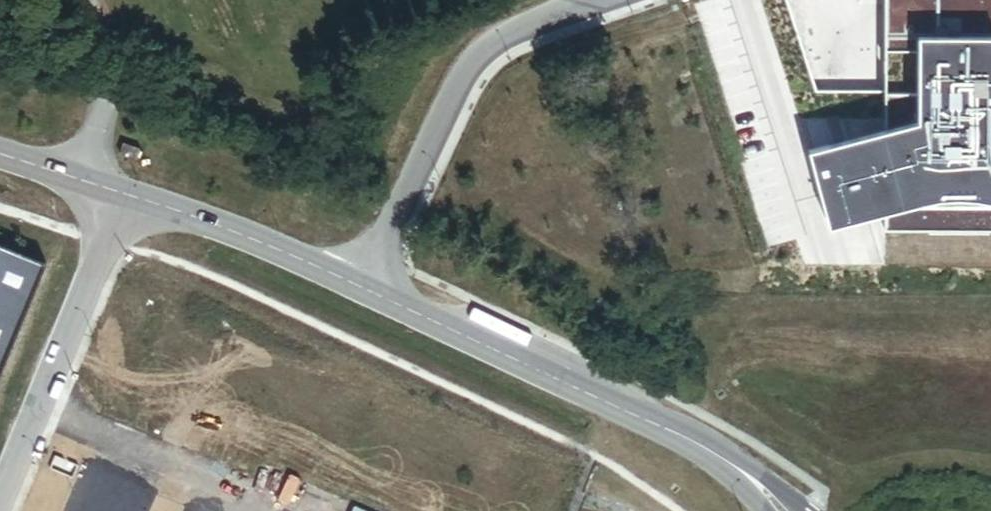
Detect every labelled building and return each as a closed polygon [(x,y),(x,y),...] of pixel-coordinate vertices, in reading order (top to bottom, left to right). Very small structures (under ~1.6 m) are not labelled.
[(884,93),(883,232),(990,232),(990,0),(885,0),(884,93)] [(48,259),(0,239),(0,372),(1,373),(48,259)]
